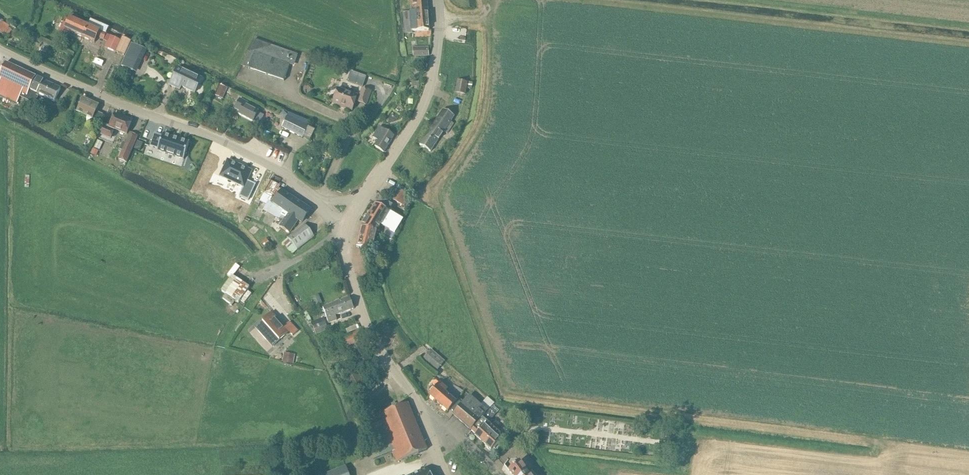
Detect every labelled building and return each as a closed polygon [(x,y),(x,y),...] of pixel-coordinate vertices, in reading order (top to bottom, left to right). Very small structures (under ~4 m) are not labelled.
[(429,30),(427,0),(410,0),(412,31),(429,30)] [(83,37),(88,26),(76,20),(78,16),(72,13),(65,29),(83,37)] [(8,37),(11,31),(7,28),(9,26),(1,21),(0,24),(0,32),(8,37)] [(88,26),(83,37),(95,43),(97,37),(107,41),(104,47),(116,52),(125,56),(131,41),(122,37),(121,41),(106,34),(100,31),(88,26)] [(294,66),(298,55),(254,40),(248,52),(253,55),(248,69),(284,81),(290,65),(294,66)] [(137,73),(142,62),(147,50),(131,43),(126,55),(121,65),(137,73)] [(459,46),(457,63),(470,65),(472,47),(459,46)] [(61,89),(6,62),(0,74),(0,79),(1,79),(0,81),(0,95),(17,103),(20,97),(34,104),(39,95),(54,102),(61,89)] [(195,93),(202,78),(178,67),(169,85),(179,90),(181,86),(195,93)] [(350,71),(347,82),(362,87),(366,77),(350,71)] [(220,85),(215,95),(222,99),(227,88),(220,85)] [(352,111),(358,95),(338,88),(332,104),(352,111)] [(366,105),(371,92),(362,88),(357,102),(366,105)] [(253,122),(259,111),(247,105),(248,103),(240,98),(235,109),(240,111),(238,114),(253,122)] [(96,112),(98,106),(83,99),(77,111),(75,111),(69,124),(76,127),(81,115),(92,119),(91,123),(98,126),(103,115),(96,112)] [(444,108),(419,144),(430,151),(432,148),(437,152),(459,121),(453,117),(454,115),(444,108)] [(124,119),(114,115),(109,127),(104,125),(100,135),(110,139),(114,130),(126,135),(132,122),(130,122),(130,120),(126,118),(124,119)] [(302,138),(308,127),(287,116),(282,127),(302,138)] [(308,127),(302,138),(302,137),(309,141),(315,130),(308,126),(308,127)] [(384,130),(379,127),(372,137),(378,141),(375,146),(384,152),(394,136),(384,130)] [(127,163),(137,136),(130,133),(119,160),(127,163)] [(155,133),(150,146),(158,149),(157,151),(184,160),(189,142),(163,133),(162,135),(155,133)] [(140,151),(143,143),(137,141),(134,149),(140,151)] [(228,161),(220,177),(243,187),(239,197),(249,201),(256,185),(248,181),(252,171),(228,161)] [(417,169),(410,178),(417,183),(423,173),(417,169)] [(270,181),(260,201),(266,204),(263,210),(277,217),(278,213),(281,215),(280,218),(283,220),(284,218),(285,218),(279,227),(289,234),(298,220),(302,223),(311,210),(282,190),(273,203),(271,203),(280,185),(270,181)] [(404,205),(410,195),(399,189),(393,200),(404,205)] [(361,226),(376,230),(377,230),(380,224),(383,226),(385,227),(395,233),(402,220),(393,215),(395,211),(390,208),(392,205),(378,196),(363,223),(361,226)] [(297,251),(315,237),(304,224),(287,238),(287,239),(282,243),(292,255),(297,251)] [(372,250),(376,230),(361,226),(356,246),(372,250)] [(381,252),(378,258),(384,260),(389,247),(384,244),(381,252)] [(232,278),(221,294),(239,306),(250,290),(232,278)] [(328,322),(337,319),(335,315),(353,309),(348,297),(322,306),(328,322)] [(289,331),(293,336),(298,331),(289,322),(284,326),(272,312),(255,327),(272,346),(289,331)] [(316,334),(329,329),(326,321),(313,326),(316,334)] [(359,370),(374,363),(358,331),(343,338),(359,370)] [(421,360),(435,372),(444,362),(430,350),(421,360)] [(284,352),(282,362),(293,364),(295,355),(284,352)] [(448,411),(450,409),(455,412),(453,415),(470,430),(474,425),(478,421),(486,411),(487,411),(493,404),(494,403),(489,398),(487,398),(480,405),(470,396),(462,404),(457,400),(456,402),(445,392),(447,389),(440,383),(429,395),(448,411)] [(362,405),(372,399),(367,389),(356,394),(362,405)] [(381,422),(364,428),(372,451),(371,451),(372,453),(374,459),(383,455),(393,451),(397,462),(427,450),(408,403),(378,415),(381,422)] [(475,426),(472,430),(475,434),(474,435),(491,449),(500,439),(503,436),(488,422),(495,414),(490,410),(479,421),(475,426)] [(520,461),(508,470),(512,474),(531,474),(520,461)] [(345,466),(323,474),(349,474),(345,466)]
